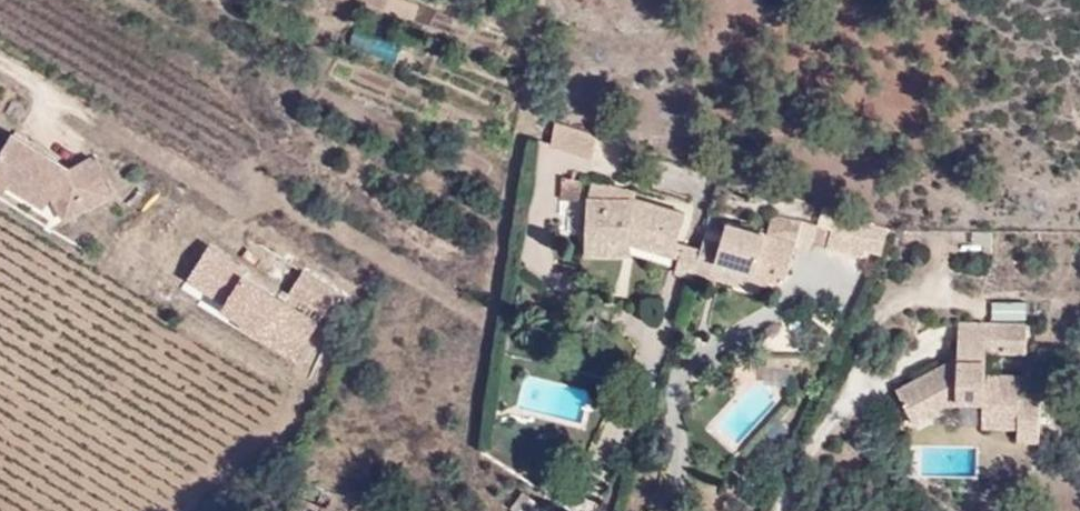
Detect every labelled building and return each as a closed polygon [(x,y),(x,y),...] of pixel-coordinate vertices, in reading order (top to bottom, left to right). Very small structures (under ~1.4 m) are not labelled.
[(596,152),(602,133),(557,118),(550,138),(596,152)] [(5,191),(40,214),(48,203),(58,190),(83,205),(88,213),(107,200),(83,164),(63,177),(7,142),(0,153),(0,188),(5,191)] [(585,189),(638,194),(639,190),(587,173),(585,189)] [(557,177),(556,197),(576,198),(577,177),(557,177)] [(581,235),(626,238),(671,252),(675,239),(684,209),(638,194),(585,189),(581,235)] [(58,190),(48,203),(65,229),(88,213),(83,205),(58,190)] [(864,224),(829,213),(820,240),(855,251),(864,224)] [(712,258),(760,273),(767,248),(770,235),(723,220),(718,238),(699,234),(696,245),(689,268),(707,273),(712,258)] [(626,238),(581,235),(580,246),(626,250),(626,238)] [(696,245),(675,239),(671,252),(675,253),(671,270),(688,275),(689,268),(696,245)] [(786,255),(767,248),(760,273),(779,279),(786,255)] [(300,351),(313,331),(279,309),(238,283),(241,276),(204,253),(183,286),(221,309),(217,314),(238,327),(258,341),(266,329),(300,351)] [(707,273),(756,287),(760,273),(712,258),(707,273)] [(319,321),(321,323),(334,302),(298,279),(285,299),(319,321)] [(285,299),(279,309),(313,331),(319,321),(285,299)] [(992,318),(1028,318),(1028,300),(992,300),(992,318)] [(950,353),(890,388),(902,412),(934,394),(953,396),(978,397),(976,421),(1011,423),(1010,438),(1033,439),(1035,389),(1015,387),(1015,371),(979,370),(980,348),(1020,349),(1022,319),(952,317),(950,353)] [(258,341),(238,327),(234,332),(289,367),(300,351),(266,329),(258,341)] [(902,412),(908,422),(953,396),(934,394),(902,412)] [(966,475),(966,460),(947,459),(946,474),(966,475)]
